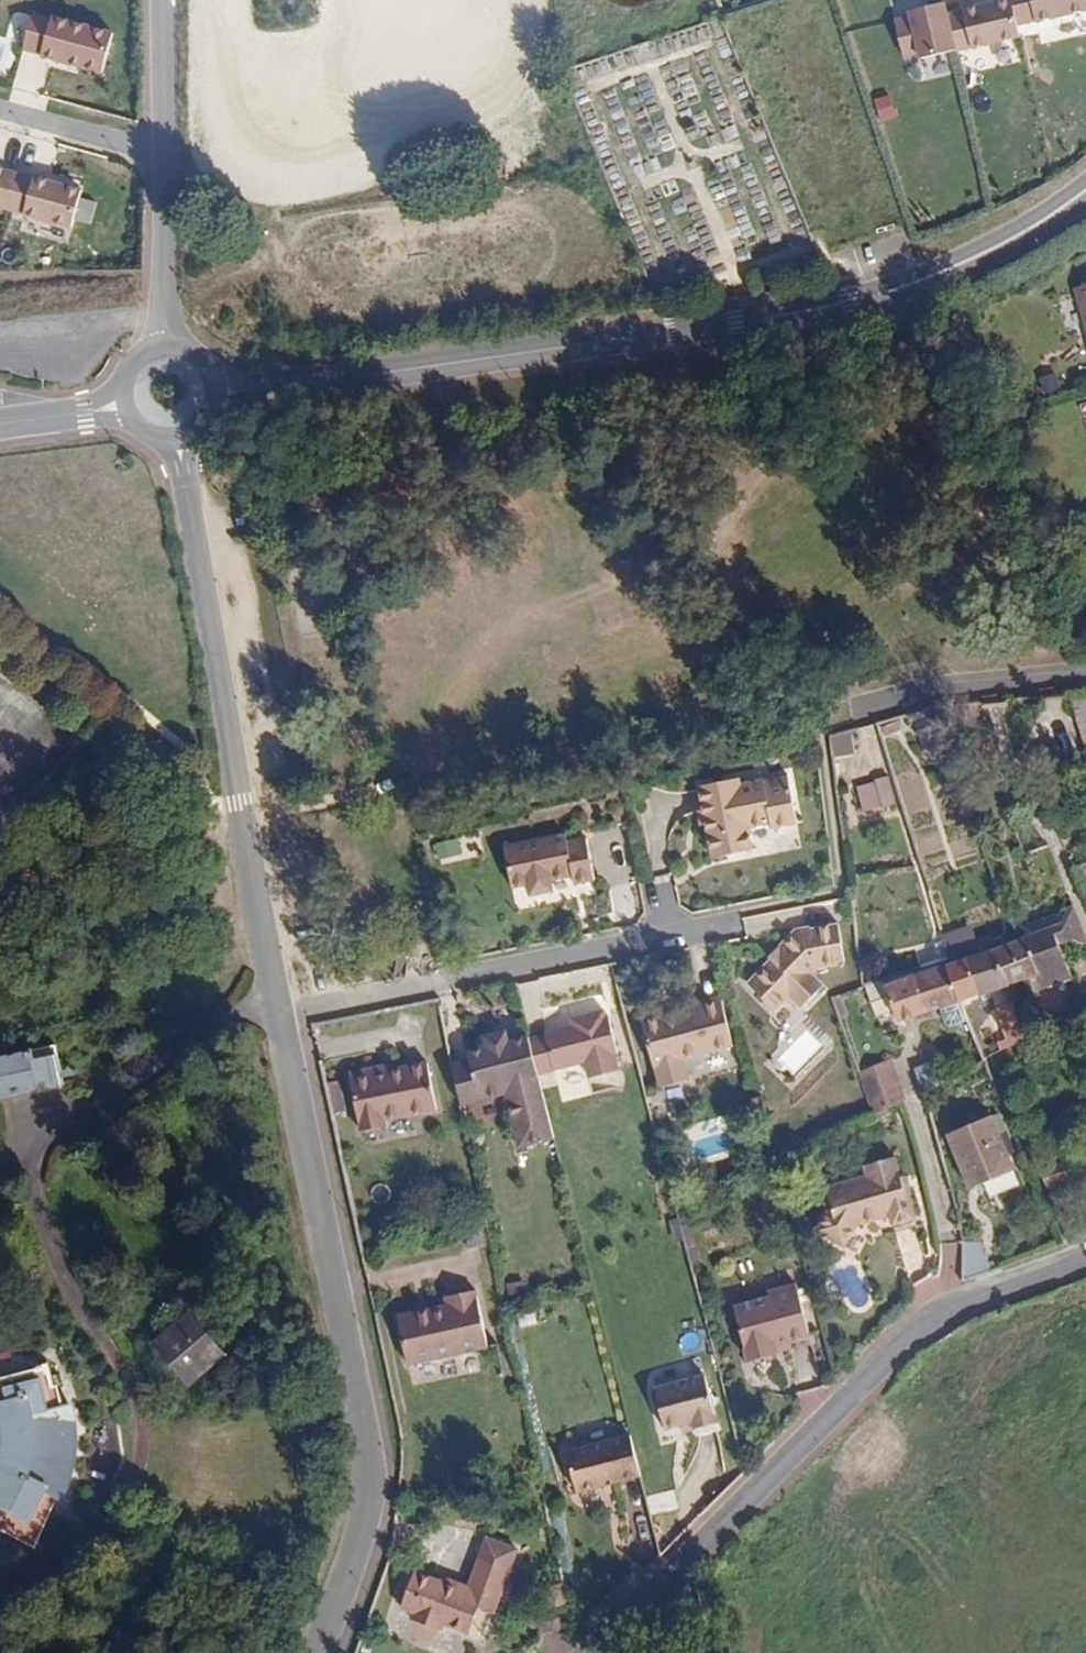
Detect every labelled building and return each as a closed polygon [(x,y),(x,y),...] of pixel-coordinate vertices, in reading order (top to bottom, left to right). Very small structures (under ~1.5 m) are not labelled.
[(10,8),(10,0),(0,0),(0,9),(10,8)] [(999,3),(1005,29),(1024,25),(1024,26),(1077,13),(1074,0),(998,0),(999,3)] [(952,16),(935,20),(944,56),(961,52),(961,53),(1008,41),(1005,29),(999,3),(951,14),(952,16)] [(909,59),(910,66),(944,57),(944,56),(935,20),(932,8),(899,17),(900,23),(884,27),(893,63),(909,59)] [(39,34),(19,30),(10,64),(30,69),(30,71),(91,86),(100,47),(39,32),(39,34)] [(6,188),(0,210),(0,224),(13,227),(12,229),(60,241),(70,204),(22,191),(22,192),(6,188)] [(1055,288),(1082,367),(1085,366),(1085,278),(1055,288)] [(1040,375),(1044,393),(1060,389),(1056,371),(1040,375)] [(1069,697),(1085,756),(1085,695),(1075,696),(1069,697)] [(925,753),(938,750),(932,725),(919,728),(925,753)] [(854,755),(850,734),(831,738),(835,759),(854,755)] [(799,816),(790,772),(766,777),(764,771),(740,777),(738,771),(701,780),(713,845),(753,838),(751,821),(774,816),(775,822),(799,816)] [(898,803),(889,774),(856,784),(865,813),(898,803)] [(436,860),(459,860),(460,840),(436,839),(436,860)] [(569,840),(558,842),(559,851),(571,848),(569,840)] [(559,851),(558,842),(506,852),(516,895),(532,893),(534,902),(556,898),(555,887),(578,883),(578,886),(598,883),(590,844),(571,848),(559,851)] [(1074,866),(1084,894),(1085,893),(1085,861),(1074,866)] [(789,925),(817,924),(816,911),(788,912),(789,925)] [(1018,937),(1022,948),(1047,939),(1056,965),(1083,955),(1070,919),(1018,937)] [(837,930),(809,936),(808,933),(794,937),(777,954),(781,958),(773,967),(771,965),(748,990),(776,1019),(789,1005),(801,1016),(824,992),(812,981),(817,976),(842,970),(837,930)] [(973,935),(943,945),(953,972),(965,968),(988,960),(996,957),(993,944),(977,950),(973,935)] [(1022,948),(1020,949),(1036,997),(1065,987),(1056,965),(1047,939),(1022,948)] [(1036,997),(1020,949),(996,957),(988,960),(1000,993),(1022,985),(1027,1000),(1036,997)] [(777,954),(769,963),(771,965),(773,967),(781,958),(777,954)] [(1000,993),(988,960),(965,968),(978,1002),(989,997),(992,1007),(1004,1003),(1000,993)] [(953,972),(944,975),(957,1009),(978,1002),(965,968),(953,972)] [(957,1009),(944,975),(877,1000),(888,1034),(936,1017),(957,1009)] [(691,1088),(686,1067),(735,1055),(723,1007),(694,1014),(694,1017),(643,1030),(653,1074),(655,1074),(660,1095),(691,1088)] [(623,1070),(609,1015),(605,1016),(603,1009),(569,1017),(571,1023),(528,1034),(542,1089),(556,1085),(561,1103),(596,1094),(592,1078),(623,1070)] [(957,1009),(936,1017),(941,1033),(946,1037),(964,1031),(957,1009)] [(1022,1049),(1007,1012),(992,1017),(1003,1048),(995,1050),(997,1058),(1022,1049)] [(501,1109),(515,1162),(551,1153),(526,1051),(505,1056),(502,1046),(481,1051),(484,1061),(464,1067),(466,1075),(448,1079),(456,1120),(501,1109)] [(56,1059),(0,1071),(0,1113),(65,1099),(56,1059)] [(424,1068),(393,1075),(347,1083),(359,1142),(383,1137),(382,1131),(435,1119),(424,1068)] [(347,1083),(393,1075),(391,1069),(346,1077),(347,1083)] [(905,1112),(891,1073),(859,1087),(875,1127),(905,1112)] [(965,1194),(1009,1177),(986,1121),(942,1137),(965,1194)] [(1051,1171),(1034,1178),(1041,1195),(1058,1188),(1051,1171)] [(903,1201),(895,1172),(864,1179),(865,1189),(824,1200),(829,1219),(816,1240),(844,1257),(854,1237),(891,1228),(894,1237),(914,1231),(905,1201),(903,1201)] [(958,1273),(959,1278),(967,1277),(990,1269),(980,1240),(968,1244),(964,1265),(958,1273)] [(767,1306),(769,1312),(732,1321),(736,1345),(746,1377),(775,1368),(773,1359),(804,1351),(794,1301),(767,1306)] [(484,1365),(472,1307),(442,1313),(443,1322),(394,1332),(405,1381),(484,1365)] [(216,1365),(189,1337),(161,1364),(188,1391),(216,1365)] [(709,1435),(697,1388),(646,1400),(656,1440),(673,1436),(684,1433),(686,1440),(709,1435)] [(10,1467),(45,1473),(83,1480),(80,1440),(69,1441),(54,1392),(0,1403),(0,1413),(9,1451),(10,1467)] [(686,1440),(684,1433),(673,1436),(674,1443),(686,1440)] [(632,1486),(623,1446),(558,1460),(567,1500),(594,1494),(593,1492),(604,1490),(605,1492),(632,1486)] [(10,1467),(9,1480),(0,1501),(0,1537),(39,1557),(60,1513),(73,1517),(83,1480),(45,1473),(10,1467)] [(458,1652),(463,1638),(468,1639),(472,1628),(488,1633),(503,1590),(473,1579),(462,1607),(455,1605),(452,1609),(406,1593),(393,1630),(406,1633),(405,1642),(433,1651),(437,1645),(458,1652)] [(458,1652),(464,1652),(468,1639),(463,1638),(458,1652)]
